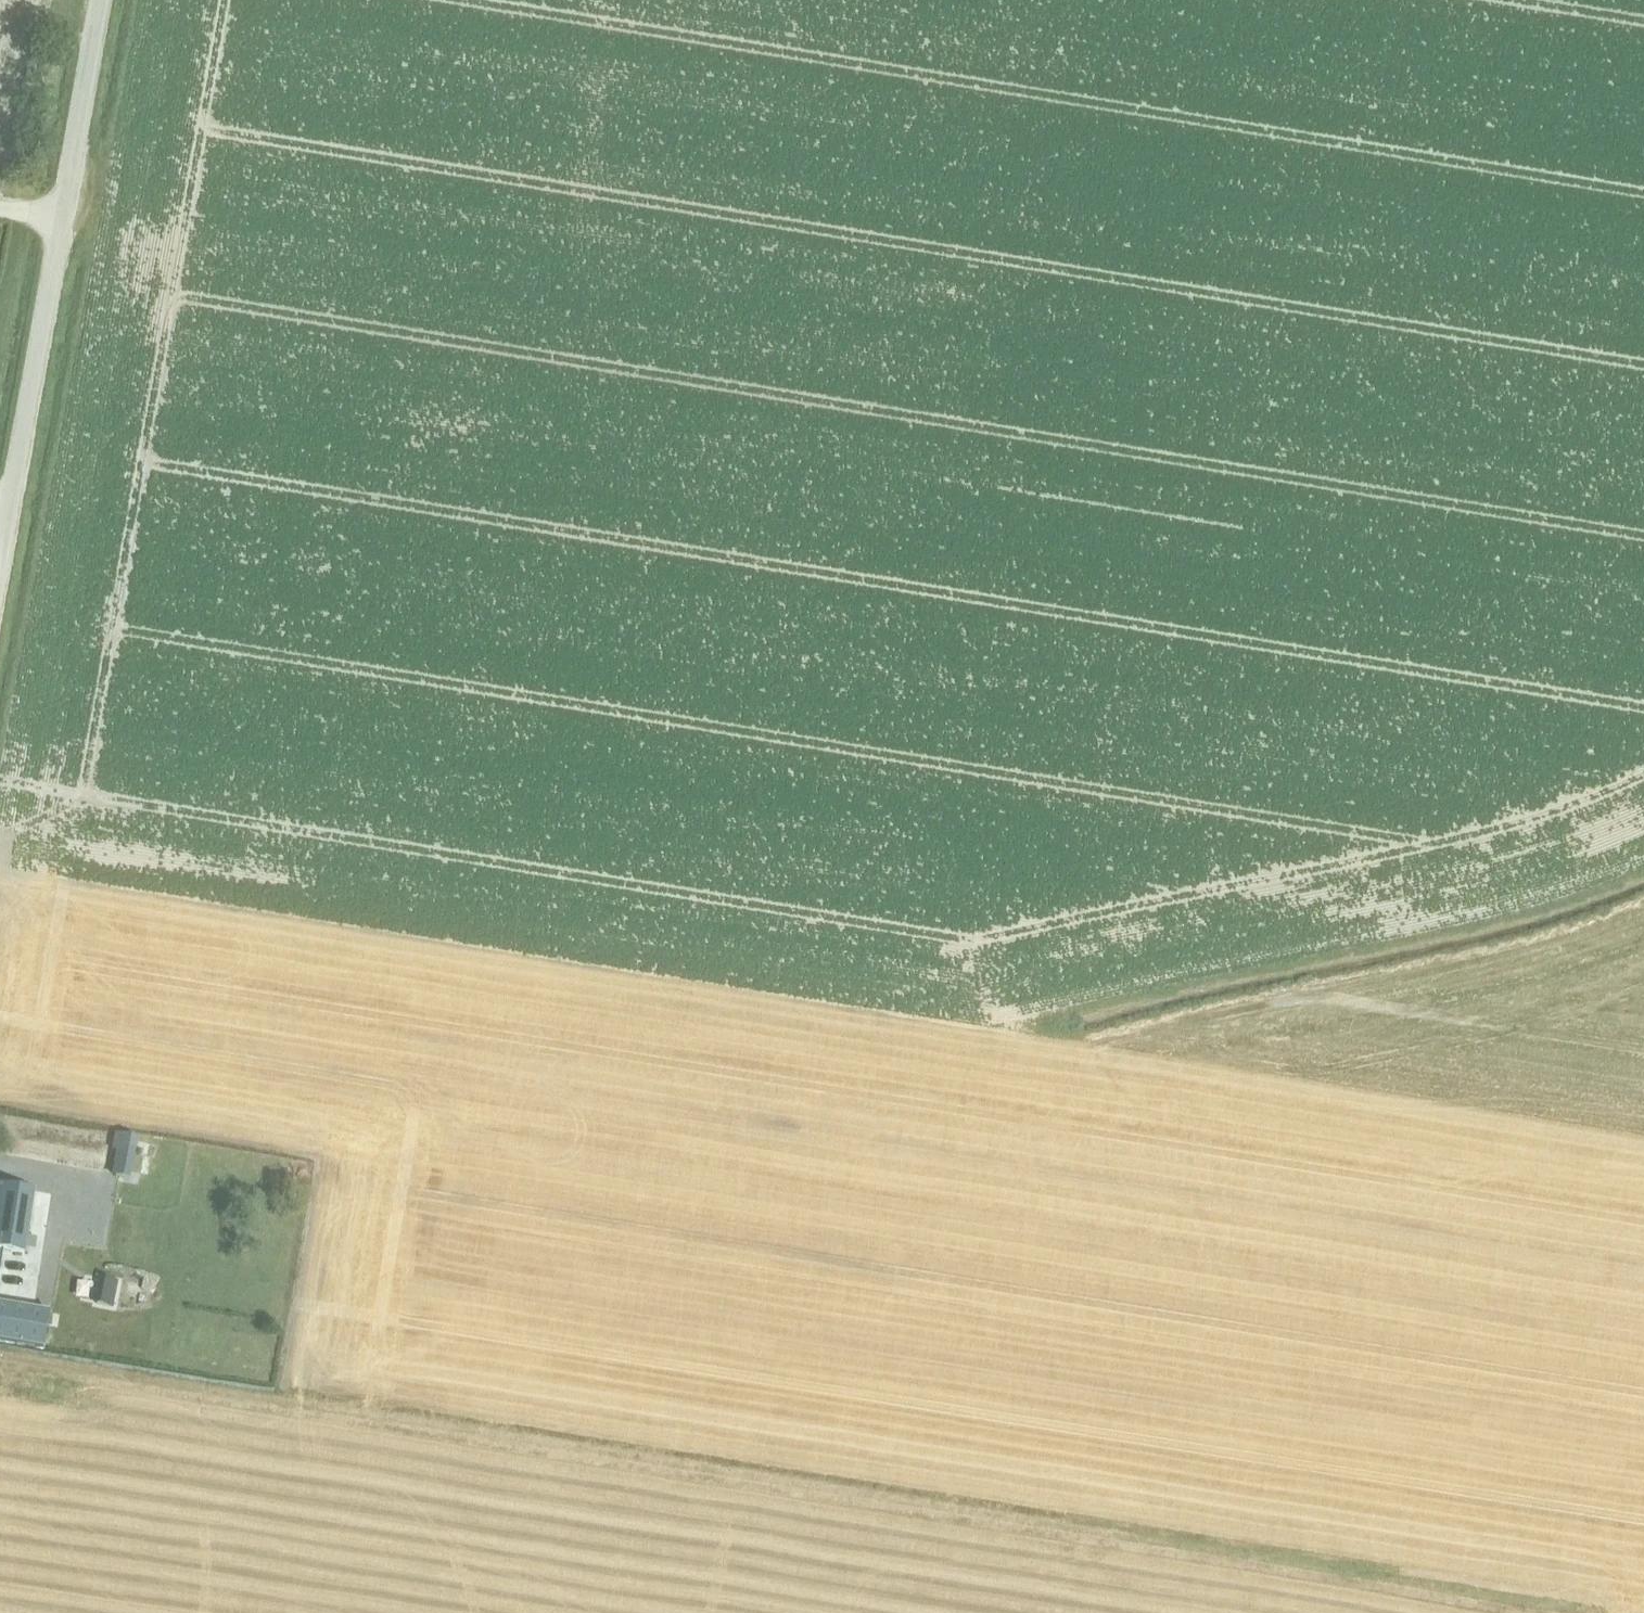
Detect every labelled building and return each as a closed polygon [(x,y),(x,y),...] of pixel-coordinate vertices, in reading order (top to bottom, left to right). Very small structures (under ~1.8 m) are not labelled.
[(114,1136),(111,1151),(116,1152),(111,1175),(129,1178),(134,1153),(137,1141),(114,1136)] [(2,1253),(23,1256),(33,1192),(0,1186),(0,1264),(2,1253)] [(43,1350),(49,1314),(0,1306),(0,1342),(43,1350)]
